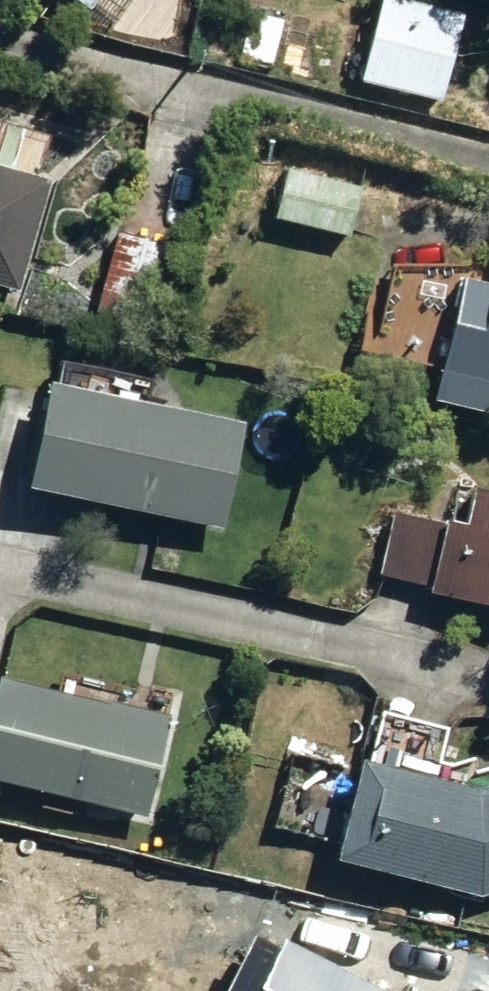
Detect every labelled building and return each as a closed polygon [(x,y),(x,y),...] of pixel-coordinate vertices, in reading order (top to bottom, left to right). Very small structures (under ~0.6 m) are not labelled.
[(103,35),(127,0),(52,0),(103,35)] [(428,103),(448,16),(370,0),(361,0),(343,84),(428,103)] [(228,62),(262,69),(271,20),(238,14),(228,62)] [(11,293),(43,182),(5,171),(15,133),(0,128),(0,290),(11,293)] [(255,224),(339,243),(352,187),(267,170),(255,224)] [(88,300),(143,314),(159,248),(103,233),(88,300)] [(469,419),(475,391),(488,394),(488,257),(472,253),(464,290),(437,285),(410,406),(469,419)] [(20,386),(0,486),(0,492),(204,533),(225,425),(20,386)] [(488,617),(488,503),(449,495),(444,525),(376,512),(364,578),(408,586),(406,601),(488,617)] [(129,817),(151,722),(0,687),(0,788),(129,817)] [(460,901),(488,892),(488,787),(461,796),(329,767),(307,867),(460,901)] [(379,953),(307,919),(287,963),(251,946),(230,990),(361,990),(379,953)]
